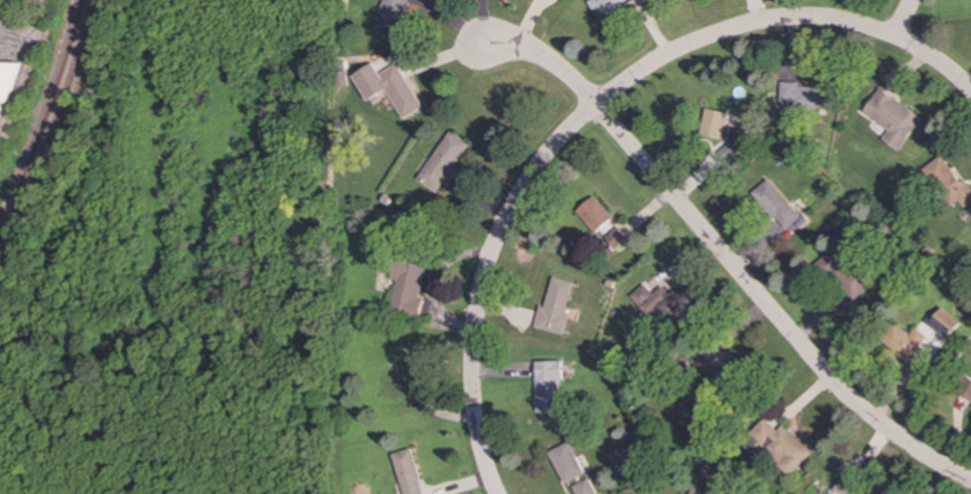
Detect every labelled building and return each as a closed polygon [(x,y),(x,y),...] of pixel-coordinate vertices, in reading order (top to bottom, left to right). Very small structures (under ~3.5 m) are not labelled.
[(406,0),(382,0),(375,25),(397,32),(406,0)] [(596,19),(633,0),(589,0),(587,1),(596,19)] [(13,103),(14,62),(0,62),(0,103),(13,103)] [(351,75),(366,101),(386,91),(402,119),(422,108),(397,63),(378,73),(373,63),(351,75)] [(797,86),(798,82),(780,82),(780,101),(792,102),(792,108),(831,109),(832,88),(797,86)] [(861,113),(887,130),(880,140),(898,151),(921,117),(878,88),(861,113)] [(723,140),(729,113),(707,108),(701,135),(723,140)] [(469,143),(447,130),(418,181),(436,192),(441,184),(446,187),(458,168),(455,166),(469,143)] [(942,153),(924,166),(957,212),(970,202),(970,193),(942,153)] [(784,231),(801,217),(769,179),(752,193),(784,231)] [(576,210),(595,235),(614,221),(594,196),(576,210)] [(603,239),(616,251),(628,239),(616,227),(603,239)] [(817,263),(852,302),(873,283),(838,244),(817,263)] [(418,298),(426,259),(396,253),(390,281),(395,282),(389,311),(419,317),(423,299),(418,298)] [(563,335),(569,314),(565,313),(573,282),(551,277),(543,308),(539,307),(534,328),(563,335)] [(673,290),(669,294),(661,286),(652,294),(643,284),(630,296),(662,332),(688,308),(673,290)] [(930,323),(947,338),(960,322),(943,308),(930,323)] [(882,340),(907,362),(929,338),(917,327),(910,335),(897,323),(882,340)] [(559,412),(558,379),(562,379),(561,361),(534,362),(536,413),(559,412)] [(812,453),(783,425),(777,431),(762,417),(746,433),(790,475),(812,453)] [(549,451),(562,483),(584,475),(570,442),(549,451)] [(403,493),(424,493),(411,448),(392,454),(403,493)] [(843,475),(832,491),(837,493),(872,493),(843,475)] [(575,493),(596,493),(589,478),(571,486),(575,493)]
